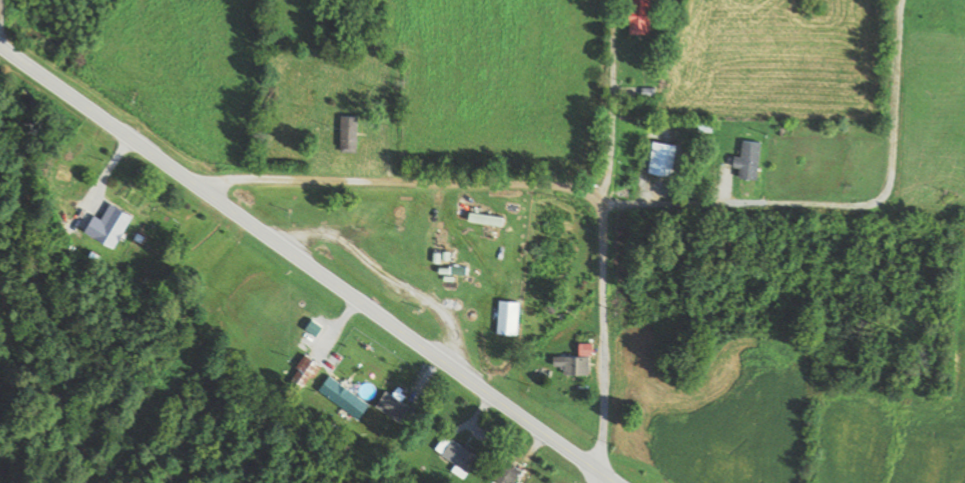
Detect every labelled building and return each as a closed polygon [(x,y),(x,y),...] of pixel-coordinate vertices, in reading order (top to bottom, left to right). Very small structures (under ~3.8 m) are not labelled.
[(656,0),(636,0),(636,33),(656,33),(656,0)] [(363,116),(345,116),(345,151),(363,151),(363,116)] [(681,143),(658,141),(654,173),(678,175),(681,143)] [(764,141),(744,141),(742,179),(763,180),(764,141)] [(509,217),(473,212),(472,222),(494,225),(493,232),(506,233),(509,217)] [(88,238),(106,246),(111,235),(93,226),(88,238)] [(522,333),(522,301),(502,301),(502,333),(522,333)] [(584,343),(584,356),(555,356),(555,366),(567,366),(567,374),(594,374),(594,343),(584,343)] [(292,381),(311,391),(326,364),(307,354),(292,381)] [(365,419),(375,404),(333,375),(323,390),(365,419)] [(459,464),(455,472),(468,479),(482,455),(446,435),(437,451),(459,464)] [(503,482),(519,482),(526,469),(505,460),(496,480),(503,482)]
